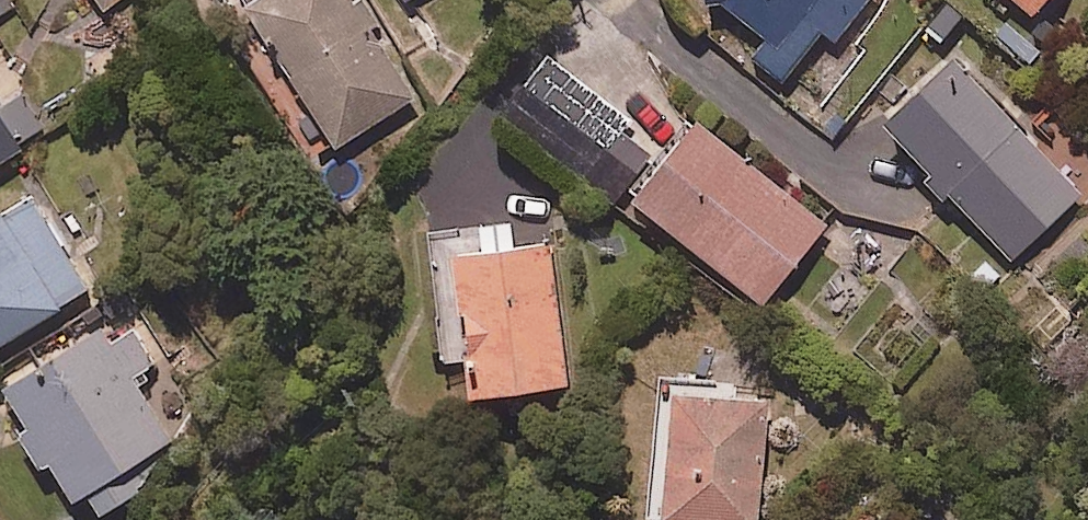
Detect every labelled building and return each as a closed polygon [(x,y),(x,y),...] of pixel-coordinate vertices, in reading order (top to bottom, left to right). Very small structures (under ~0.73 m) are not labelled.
[(106,12),(125,0),(98,0),(106,12)] [(292,74),(278,83),(291,103),(305,93),(345,151),(420,100),(374,34),(386,25),(368,0),(356,0),(352,3),(350,0),(268,0),(250,13),(292,74)] [(753,57),(785,84),(826,35),(836,43),(872,0),(719,0),(767,40),(753,57)] [(1037,16),(1049,0),(1018,0),(1037,16)] [(629,137),(637,128),(558,62),(510,118),(618,208),(657,160),(629,137)] [(1083,196),(958,62),(889,127),(1014,261),(1083,196)] [(0,108),(0,172),(52,138),(23,93),(0,108)] [(833,229),(704,130),(641,212),(770,312),(833,229)] [(33,198),(0,219),(0,350),(92,291),(33,198)] [(490,261),(462,264),(480,408),(573,396),(556,250),(520,255),(516,227),(486,231),(490,261)] [(132,324),(11,398),(80,511),(95,502),(106,519),(116,519),(148,500),(134,478),(179,451),(138,383),(160,370),(132,324)] [(678,400),(669,519),(761,519),(769,407),(678,400)]
